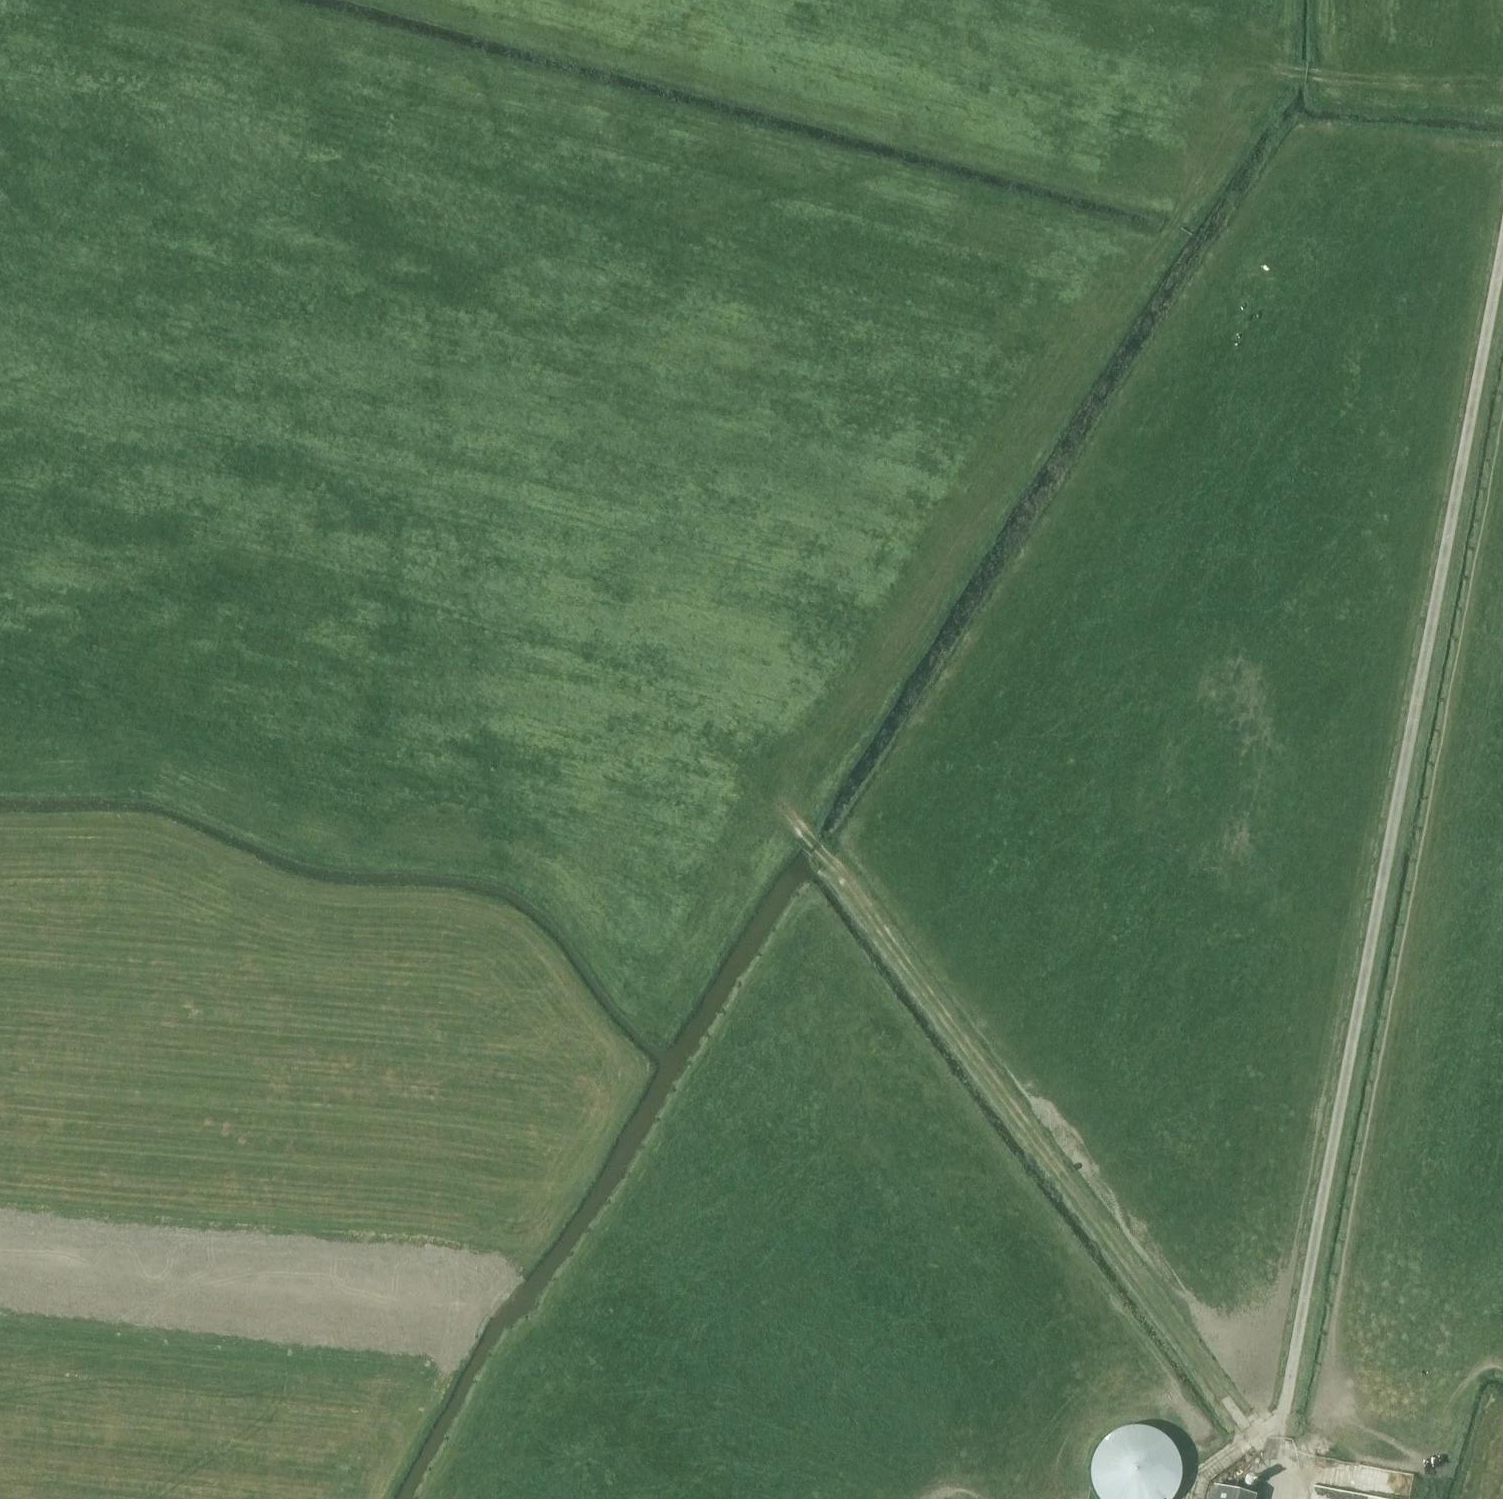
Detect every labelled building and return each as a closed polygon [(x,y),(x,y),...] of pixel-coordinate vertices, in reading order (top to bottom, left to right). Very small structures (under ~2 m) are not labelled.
[(1181,1427),(1106,1432),(1111,1498),(1186,1498),(1181,1427)] [(1215,1487),(1212,1498),(1254,1498),(1254,1497),(1215,1487)]
